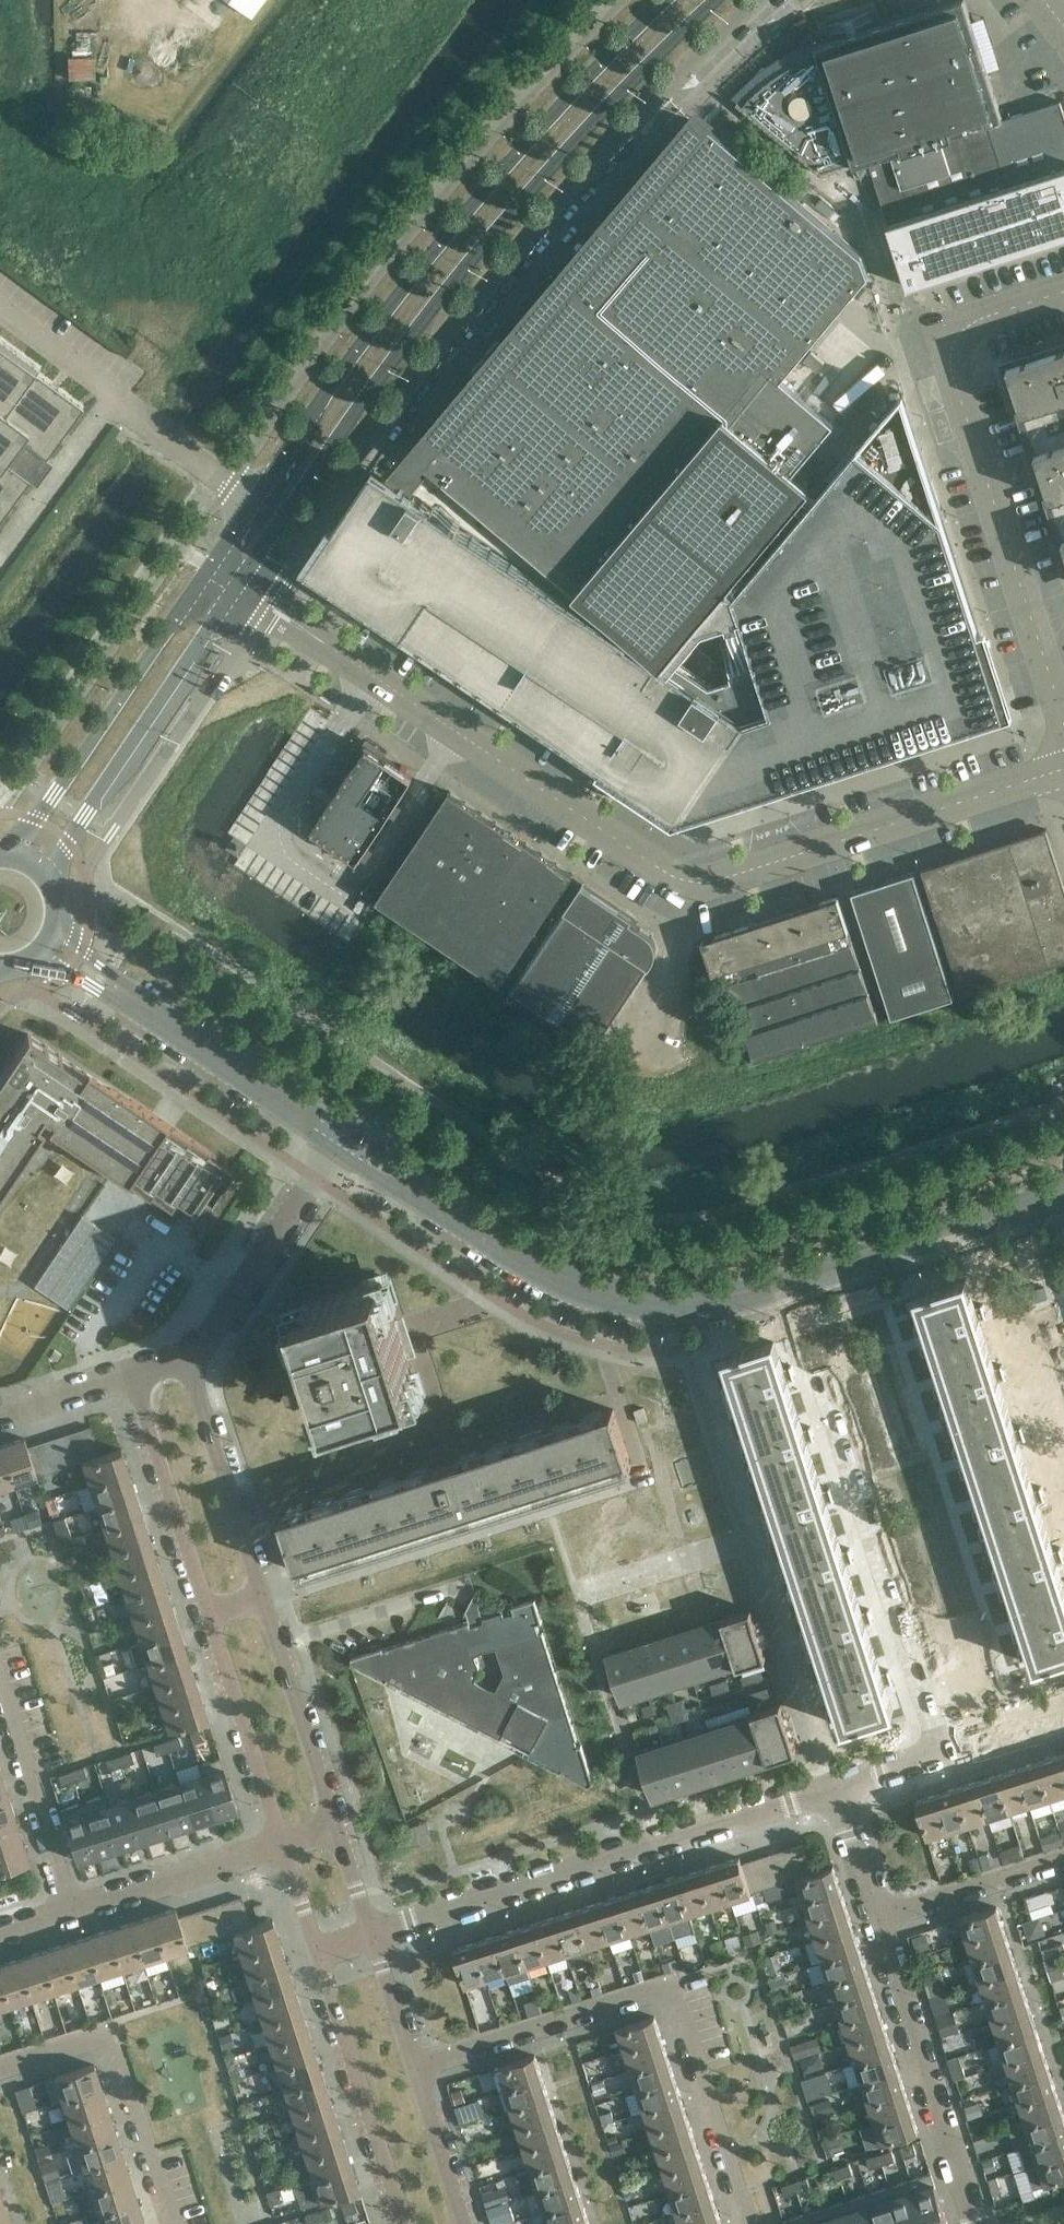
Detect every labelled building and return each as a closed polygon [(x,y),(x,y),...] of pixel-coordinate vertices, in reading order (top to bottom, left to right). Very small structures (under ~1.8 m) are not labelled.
[(264,0),(231,0),(252,16),(264,0)] [(965,0),(958,0),(816,45),(818,53),(809,57),(799,61),(795,52),(785,55),(790,65),(785,68),(780,72),(772,77),(764,83),(759,87),(752,94),(749,97),(743,104),(739,101),(738,102),(825,175),(826,174),(823,171),(829,170),(830,174),(850,167),(849,163),(853,162),(855,166),(869,161),(1003,118),(965,0)] [(1061,100),(1003,118),(869,161),(909,286),(922,282),(923,286),(935,283),(933,278),(1063,236),(1063,110),(1061,100)] [(836,422),(792,385),(783,377),(870,274),(862,253),(709,124),(681,159),(685,162),(660,193),(655,189),(504,368),(486,353),(476,365),(494,380),(424,464),(661,662),(811,484),(803,477),(810,454),(836,422)] [(83,407),(35,371),(39,366),(0,338),(0,519),(30,479),(24,475),(29,468),(33,471),(40,463),(35,460),(40,453),(46,457),(83,407)] [(1008,364),(1009,367),(1011,367),(1015,381),(1013,381),(1016,389),(1020,403),(1023,410),(1025,410),(1029,424),(1027,425),(1037,454),(1038,453),(1043,467),(1041,468),(1063,539),(1063,347),(1008,364)] [(988,626),(982,628),(905,390),(735,592),(759,667),(713,681),(734,695),(727,704),(749,719),(725,754),(682,818),(760,793),(900,747),(932,737),(1015,711),(988,626)] [(725,754),(749,719),(727,704),(734,695),(713,681),(679,658),(668,665),(667,667),(627,641),(629,638),(459,524),(454,520),(439,510),(434,507),(415,494),(398,483),(387,476),(374,467),(327,538),(308,567),(323,577),(594,759),(602,765),(599,769),(603,771),(675,820),(682,818),(725,754)] [(401,807),(397,804),(407,788),(407,787),(414,776),(368,744),(357,761),(354,760),(349,768),(351,770),(312,829),(359,860),(362,856),(366,859),(372,850),(368,847),(391,813),(395,815),(401,807)] [(566,884),(574,873),(450,790),(448,794),(436,786),(365,891),(377,899),(377,900),(501,982),(566,884)] [(1047,828),(923,868),(963,992),(1063,960),(1063,882),(1047,828)] [(955,997),(915,871),(852,891),(893,1017),(955,997)] [(598,1045),(653,962),(654,961),(655,960),(655,959),(656,958),(656,957),(656,956),(657,955),(657,954),(657,953),(657,952),(657,951),(657,950),(657,948),(657,947),(657,945),(656,944),(656,943),(656,941),(655,940),(654,939),(654,938),(653,936),(652,935),(651,934),(650,933),(649,932),(648,932),(648,931),(636,924),(631,920),(633,917),(583,883),(577,891),(511,990),(597,1047),(598,1045)] [(839,896),(703,939),(714,972),(714,973),(725,969),(742,1022),(754,1060),(879,1020),(839,896)] [(42,1127),(47,1131),(51,1126),(124,1176),(122,1180),(134,1189),(137,1184),(171,1207),(174,1201),(195,1215),(205,1201),(212,1206),(234,1173),(206,1154),(210,1149),(87,1065),(84,1071),(28,1033),(0,1074),(0,1189),(42,1127)] [(71,1307),(117,1233),(82,1211),(35,1285),(71,1307)] [(299,1303),(298,1303),(306,1331),(308,1335),(332,1412),(333,1412),(333,1411),(417,1384),(417,1385),(418,1384),(417,1378),(392,1300),(384,1275),(383,1276),(299,1303)] [(985,1333),(979,1318),(988,1315),(984,1303),(976,1306),(971,1291),(969,1291),(966,1283),(967,1283),(966,1281),(936,1290),(929,1292),(919,1296),(919,1298),(920,1298),(939,1358),(985,1343),(983,1334),(985,1333)] [(793,1395),(788,1379),(796,1377),(792,1365),(784,1367),(779,1352),(777,1352),(775,1344),(775,1342),(744,1352),(738,1354),(727,1357),(728,1359),(748,1419),(794,1404),(791,1395),(793,1395)] [(1004,1394),(999,1379),(1005,1377),(1007,1376),(1003,1364),(995,1367),(990,1351),(988,1352),(985,1343),(939,1358),(959,1419),(1005,1404),(1002,1395),(1004,1394)] [(813,1456),(807,1440),(816,1437),(812,1425),(810,1426),(804,1428),(799,1413),(797,1413),(794,1404),(748,1419),(758,1450),(767,1480),(814,1465),(811,1456),(813,1456)] [(1024,1455),(1019,1440),(1027,1437),(1023,1425),(1015,1428),(1010,1412),(1008,1413),(1005,1404),(959,1419),(978,1480),(1025,1465),(1022,1456),(1024,1455)] [(446,1515),(629,1456),(614,1408),(282,1515),(297,1563),(446,1515)] [(100,1455),(91,1426),(77,1430),(87,1459),(100,1455)] [(87,1459),(77,1430),(65,1434),(74,1463),(82,1460),(87,1459)] [(74,1463),(65,1434),(53,1438),(62,1467),(74,1463)] [(37,1475),(27,1446),(25,1437),(2,1445),(14,1483),(37,1476),(37,1475)] [(62,1467),(53,1438),(41,1442),(50,1471),(62,1467)] [(50,1471),(41,1442),(27,1446),(37,1475),(50,1471)] [(2,1445),(0,1445),(0,1488),(14,1483),(2,1445)] [(129,1472),(122,1448),(100,1455),(87,1459),(82,1460),(90,1484),(129,1472)] [(832,1516),(827,1501),(835,1498),(832,1486),(829,1487),(823,1489),(818,1473),(816,1474),(814,1465),(767,1480),(787,1541),(833,1526),(830,1517),(832,1516)] [(1043,1516),(1038,1500),(1046,1498),(1042,1486),(1034,1489),(1029,1473),(1027,1474),(1025,1465),(978,1480),(998,1540),(1044,1526),(1041,1517),(1043,1516)] [(136,1494),(129,1472),(90,1484),(97,1507),(136,1494)] [(144,1516),(136,1494),(97,1507),(104,1529),(144,1516)] [(151,1539),(144,1516),(104,1529),(112,1551),(151,1539)] [(852,1577),(847,1562),(853,1560),(855,1559),(851,1547),(843,1550),(838,1534),(836,1535),(833,1526),(787,1541),(806,1602),(853,1587),(850,1578),(852,1577)] [(1057,1561),(1063,1559),(1063,1553),(1062,1547),(1054,1549),(1049,1534),(1047,1535),(1044,1526),(998,1540),(1017,1601),(1063,1586),(1061,1577),(1063,1577),(1057,1561)] [(158,1561),(151,1539),(112,1551),(119,1573),(158,1561)] [(165,1583),(158,1561),(119,1573),(126,1596),(165,1583)] [(172,1605),(165,1583),(126,1596),(133,1618),(172,1605)] [(1063,1586),(1017,1601),(1037,1661),(1036,1662),(1037,1664),(1047,1660),(1054,1658),(1063,1655),(1063,1588),(1063,1586)] [(871,1638),(866,1623),(872,1621),(874,1620),(871,1608),(862,1611),(857,1595),(856,1596),(853,1587),(806,1602),(826,1663),(872,1648),(869,1639),(871,1638)] [(594,1782),(582,1744),(578,1745),(576,1738),(577,1738),(543,1631),(540,1632),(537,1623),(543,1621),(535,1598),(513,1605),(515,1612),(505,1615),(504,1611),(483,1617),(485,1622),(471,1626),(470,1622),(384,1649),(383,1647),(352,1657),(352,1658),(352,1661),(351,1663),(387,1681),(389,1678),(397,1682),(397,1683),(502,1737),(505,1732),(533,1747),(530,1752),(563,1769),(561,1771),(589,1786),(590,1784),(593,1782),(594,1782)] [(179,1628),(172,1605),(133,1618),(140,1640),(179,1628)] [(751,1609),(723,1618),(730,1642),(759,1633),(751,1609)] [(730,1642),(723,1618),(700,1625),(715,1669),(736,1662),(737,1661),(730,1642)] [(715,1669),(700,1625),(678,1632),(692,1676),(715,1669)] [(186,1650),(179,1628),(140,1640),(147,1662),(186,1650)] [(692,1676),(678,1632),(656,1640),(670,1683),(692,1676)] [(766,1656),(759,1633),(730,1642),(737,1661),(736,1662),(738,1666),(766,1656)] [(670,1683),(656,1640),(633,1647),(647,1690),(670,1683)] [(647,1690),(633,1647),(609,1655),(623,1698),(647,1690)] [(891,1699),(886,1683),(892,1681),(894,1681),(890,1669),(888,1670),(882,1672),(877,1656),(875,1657),(872,1648),(826,1663),(845,1723),(845,1725),(856,1721),(856,1722),(863,1720),(863,1719),(893,1710),(892,1708),(891,1708),(889,1700),(891,1699)] [(194,1672),(186,1650),(147,1662),(154,1685),(194,1672)] [(761,1669),(751,1672),(754,1681),(764,1678),(761,1669)] [(201,1694),(194,1672),(154,1685),(162,1707),(201,1694)] [(754,1681),(751,1672),(742,1675),(744,1684),(754,1681)] [(719,1681),(722,1691),(730,1688),(727,1678),(719,1681)] [(722,1691),(719,1681),(711,1683),(714,1693),(722,1691)] [(767,1687),(757,1690),(760,1698),(769,1695),(767,1687)] [(760,1698),(757,1690),(747,1693),(750,1701),(760,1698)] [(208,1717),(201,1694),(162,1707),(169,1730),(208,1717)] [(678,1710),(687,1707),(684,1698),(675,1700),(678,1710)] [(733,1698),(725,1700),(728,1710),(736,1708),(733,1698)] [(678,1710),(675,1700),(667,1703),(670,1713),(678,1710)] [(728,1710),(725,1700),(717,1703),(720,1713),(728,1710)] [(646,1715),(655,1713),(651,1702),(643,1705),(646,1715)] [(789,1726),(781,1702),(752,1712),(754,1716),(761,1735),(789,1726)] [(678,1710),(681,1720),(690,1717),(687,1707),(678,1710)] [(678,1710),(670,1713),(673,1722),(681,1720),(678,1710)] [(768,1759),(761,1735),(754,1716),(732,1723),(746,1766),(768,1759)] [(657,1722),(649,1724),(652,1735),(661,1732),(657,1722)] [(746,1766),(732,1723),(709,1730),(723,1774),(746,1766)] [(796,1750),(789,1726),(761,1735),(768,1759),(796,1750)] [(203,1729),(190,1733),(193,1743),(206,1739),(203,1729)] [(723,1774),(709,1730),(687,1737),(701,1781),(723,1774)] [(179,1736),(166,1740),(170,1751),(182,1747),(179,1736)] [(701,1781),(687,1737),(665,1744),(679,1788),(701,1781)] [(170,1751),(166,1740),(154,1744),(157,1755),(170,1751)] [(679,1788),(665,1744),(641,1752),(655,1796),(679,1788)] [(131,1752),(119,1756),(122,1766),(135,1762),(131,1752)] [(1058,1754),(1038,1761),(1050,1797),(1063,1793),(1063,1771),(1058,1754)] [(122,1766),(119,1756),(106,1760),(110,1770),(122,1766)] [(224,1767),(221,1757),(199,1764),(202,1774),(203,1774),(217,1816),(237,1809),(224,1767)] [(1050,1797),(1038,1761),(1018,1767),(1030,1804),(1050,1797)] [(84,1767),(71,1771),(75,1781),(87,1777),(84,1767)] [(1030,1804),(1018,1767),(998,1774),(1009,1810),(1030,1804)] [(75,1781),(71,1771),(59,1775),(62,1785),(75,1781)] [(1,1772),(0,1772),(0,1797),(8,1794),(1,1772)] [(203,1774),(202,1774),(179,1782),(193,1823),(217,1816),(203,1774)] [(1009,1810),(998,1774),(977,1780),(989,1817),(1009,1810)] [(989,1817),(977,1780),(957,1787),(969,1823),(989,1817)] [(193,1823),(179,1782),(156,1789),(169,1831),(193,1823)] [(969,1823),(957,1787),(937,1793),(948,1830),(969,1823)] [(169,1831),(156,1789),(132,1797),(145,1838),(169,1831)] [(948,1830),(937,1793),(916,1800),(927,1836),(948,1830)] [(8,1794),(0,1797),(0,1822),(15,1817),(8,1794)] [(108,1804),(109,1804),(106,1794),(81,1802),(98,1854),(122,1846),(108,1804)] [(145,1838),(132,1797),(109,1804),(108,1804),(122,1846),(145,1838)] [(98,1854),(81,1802),(60,1808),(77,1860),(98,1854)] [(15,1817),(0,1822),(0,1846),(22,1839),(15,1817)] [(435,1842),(427,1820),(403,1828),(411,1850),(435,1842)] [(22,1839),(0,1846),(0,1871),(30,1862),(22,1839)] [(815,1871),(806,1842),(792,1846),(802,1875),(815,1871)] [(802,1875),(792,1846),(780,1850),(789,1879),(797,1877),(802,1875)] [(789,1879),(780,1850),(767,1854),(777,1883),(789,1879)] [(777,1883),(767,1854),(755,1858),(765,1887),(777,1883)] [(752,1891),(742,1862),(740,1856),(719,1863),(731,1899),(752,1893),(752,1891)] [(765,1887),(755,1858),(742,1862),(752,1891),(765,1887)] [(731,1899),(719,1863),(699,1869),(711,1906),(731,1899)] [(840,1886),(834,1865),(815,1871),(802,1875),(797,1877),(804,1898),(840,1886)] [(711,1906),(699,1869),(679,1876),(690,1913),(711,1906)] [(679,1876),(658,1883),(670,1919),(676,1936),(696,1929),(690,1913),(679,1876)] [(670,1919),(658,1883),(638,1889),(650,1926),(670,1919)] [(847,1906),(840,1886),(804,1898),(810,1918),(847,1906)] [(650,1926),(638,1889),(618,1896),(630,1932),(650,1926)] [(251,1925),(242,1896),(228,1900),(238,1930),(251,1925)] [(630,1932),(618,1896),(597,1902),(609,1939),(630,1932)] [(238,1930),(228,1900),(216,1904),(225,1933),(234,1931),(238,1930)] [(609,1939),(597,1902),(576,1909),(588,1946),(609,1939)] [(225,1933),(216,1904),(204,1908),(213,1937),(225,1933)] [(853,1927),(847,1906),(810,1918),(817,1938),(853,1927)] [(1004,1927),(997,1906),(961,1918),(967,1939),(1004,1927)] [(188,1947),(187,1945),(178,1917),(175,1908),(153,1915),(165,1954),(188,1947)] [(213,1937),(204,1908),(191,1912),(201,1941),(213,1937)] [(588,1946),(576,1909),(556,1915),(568,1952),(588,1946)] [(201,1941),(191,1912),(178,1917),(187,1945),(201,1941)] [(165,1954),(153,1915),(130,1922),(143,1961),(165,1954)] [(568,1952),(556,1915),(536,1922),(548,1959),(568,1952)] [(273,1918),(251,1925),(238,1930),(234,1931),(241,1955),(280,1942),(273,1918)] [(143,1961),(130,1922),(108,1929),(120,1968),(143,1961)] [(548,1959),(536,1922),(515,1928),(527,1965),(548,1959)] [(860,1947),(853,1927),(817,1938),(823,1959),(860,1947)] [(1011,1947),(1004,1927),(967,1939),(974,1959),(1011,1947)] [(527,1965),(515,1928),(495,1935),(507,1972),(527,1965)] [(120,1968),(108,1929),(86,1937),(98,1975),(120,1968)] [(507,1972),(495,1935),(475,1941),(487,1978),(507,1972)] [(98,1975),(86,1937),(64,1944),(76,1983),(98,1975)] [(487,1978),(475,1941),(454,1948),(466,1985),(487,1978)] [(287,1965),(280,1942),(241,1955),(248,1977),(287,1965)] [(76,1983),(64,1944),(41,1951),(54,1990),(76,1983)] [(866,1967),(860,1947),(823,1959),(830,1979),(866,1967)] [(1017,1967),(1011,1947),(974,1959),(981,1979),(1017,1967)] [(54,1990),(41,1951),(19,1958),(31,1997),(54,1990)] [(19,1958),(0,1964),(0,1975),(9,2004),(31,1997),(19,1958)] [(295,1987),(287,1965),(248,1977),(256,1999),(295,1987)] [(873,1988),(866,1967),(830,1979),(836,2000),(873,1988)] [(1024,1988),(1017,1967),(981,1979),(987,1999),(1024,1988)] [(945,1969),(932,1972),(944,2035),(958,2032),(945,1969)] [(0,1975),(0,2007),(9,2004),(0,1975)] [(302,2009),(295,1987),(256,1999),(263,2022),(302,2009)] [(880,2009),(873,1988),(836,2000),(843,2020),(880,2009)] [(1030,2008),(1024,1988),(987,1999),(994,2020),(1030,2008)] [(1037,2028),(1030,2008),(994,2020),(1000,2040),(1037,2028)] [(309,2031),(302,2009),(263,2022),(270,2044),(309,2031)] [(886,2029),(880,2009),(843,2020),(850,2041),(886,2029)] [(662,2036),(655,2016),(619,2027),(625,2048),(662,2036)] [(1043,2049),(1037,2028),(1000,2040),(1007,2060),(1043,2049)] [(893,2049),(886,2029),(850,2041),(856,2061),(893,2049)] [(316,2054),(309,2031),(270,2044),(277,2066),(316,2054)] [(668,2057),(662,2036),(625,2048),(632,2068),(668,2057)] [(790,2044),(795,2058),(821,2050),(817,2036),(790,2044)] [(899,2070),(893,2049),(856,2061),(863,2081),(899,2070)] [(1050,2069),(1043,2049),(1007,2060),(1013,2081),(1050,2069)] [(323,2076),(316,2054),(277,2066),(284,2088),(323,2076)] [(542,2075),(536,2054),(499,2066),(506,2087),(542,2075)] [(675,2077),(668,2057),(632,2068),(638,2089),(675,2077)] [(102,2087),(94,2064),(55,2077),(63,2100),(102,2087)] [(1056,2089),(1050,2069),(1013,2081),(1020,2101),(1056,2089)] [(802,2079),(808,2099),(838,2090),(832,2070),(802,2079)] [(906,2090),(899,2070),(863,2081),(869,2101),(906,2090)] [(549,2096),(542,2075),(506,2087),(512,2107),(549,2096)] [(330,2098),(323,2076),(284,2088),(291,2111),(330,2098)] [(681,2097),(675,2077),(638,2089),(645,2109),(681,2097)] [(109,2109),(102,2087),(63,2100),(70,2122),(109,2109)] [(1063,2110),(1056,2089),(1020,2101),(1026,2121),(1063,2110)] [(912,2110),(906,2090),(869,2101),(876,2122),(912,2110)] [(555,2116),(549,2096),(512,2107),(519,2128),(555,2116)] [(688,2117),(681,2097),(645,2109),(652,2129),(688,2117)] [(337,2120),(330,2098),(291,2111),(298,2133),(337,2120)] [(116,2131),(109,2109),(70,2122),(77,2144),(116,2131)] [(919,2131),(912,2110),(876,2122),(876,2123),(883,2143),(919,2131)] [(1063,2110),(1026,2121),(1033,2142),(1063,2131),(1063,2113),(1063,2110)] [(562,2136),(555,2116),(519,2128),(525,2148),(562,2136)] [(695,2138),(688,2117),(652,2129),(658,2150),(695,2138)] [(345,2143),(337,2120),(298,2133),(306,2155),(345,2143)] [(860,2128),(867,2148),(883,2143),(876,2123),(860,2128)] [(123,2154),(116,2131),(77,2144),(84,2166),(123,2154)] [(1033,2142),(1040,2163),(1063,2155),(1063,2131),(1033,2142)] [(568,2156),(562,2136),(525,2148),(532,2168),(568,2156)] [(701,2159),(695,2138),(658,2150),(665,2171),(701,2159)] [(914,2142),(901,2147),(904,2157),(917,2152),(914,2142)] [(352,2165),(345,2143),(306,2155),(313,2177),(352,2165)] [(892,2149),(879,2153),(883,2163),(895,2159),(892,2149)] [(883,2163),(879,2153),(867,2157),(870,2168),(883,2163)] [(130,2176),(123,2154),(84,2166),(91,2189),(130,2176)] [(1040,2163),(1046,2184),(1063,2178),(1063,2155),(1040,2163)] [(575,2177),(568,2156),(532,2168),(538,2189),(575,2177)] [(708,2179),(701,2159),(665,2171),(671,2191),(708,2179)] [(850,2163),(837,2167),(840,2177),(853,2173),(850,2163)] [(359,2188),(352,2165),(313,2177),(320,2200),(359,2188)] [(840,2177),(837,2167),(825,2171),(828,2181),(840,2177)] [(932,2172),(911,2179),(926,2223),(949,2223),(932,2172)] [(138,2198),(130,2176),(91,2189),(98,2211),(138,2198)] [(582,2198),(575,2177),(538,2189),(545,2210),(582,2198)] [(807,2177),(795,2181),(798,2191),(811,2187),(807,2177)] [(714,2200),(708,2179),(671,2191),(678,2211),(714,2200)] [(911,2179),(890,2185),(902,2223),(926,2223),(911,2179)] [(798,2191),(795,2181),(782,2185),(785,2195),(798,2191)] [(495,2223),(517,2218),(508,2185),(486,2192),(495,2223)] [(890,2185),(869,2192),(879,2223),(902,2223),(890,2185)] [(869,2192),(848,2199),(856,2223),(879,2223),(869,2192)] [(1,2193),(0,2193),(0,2218),(8,2215),(1,2193)] [(138,2198),(98,2211),(103,2223),(134,2223),(145,2220),(138,2198)] [(582,2198),(545,2210),(550,2223),(570,2223),(588,2218),(582,2198)] [(342,2208),(344,2213),(357,2209),(354,2199),(341,2203),(342,2208)] [(848,2199),(826,2206),(832,2223),(856,2223),(848,2199)] [(714,2200),(678,2211),(682,2223),(708,2223),(721,2220),(714,2200)] [(826,2206),(805,2213),(809,2223),(832,2223),(826,2206)] [(317,2211),(320,2221),(333,2217),(331,2212),(330,2207),(317,2211)] [(307,2223),(311,2223),(320,2221),(317,2211),(304,2215),(306,2220),(307,2223)] [(805,2213),(784,2219),(786,2223),(809,2223),(805,2213)] [(8,2215),(0,2218),(0,2223),(11,2223),(8,2215)]
